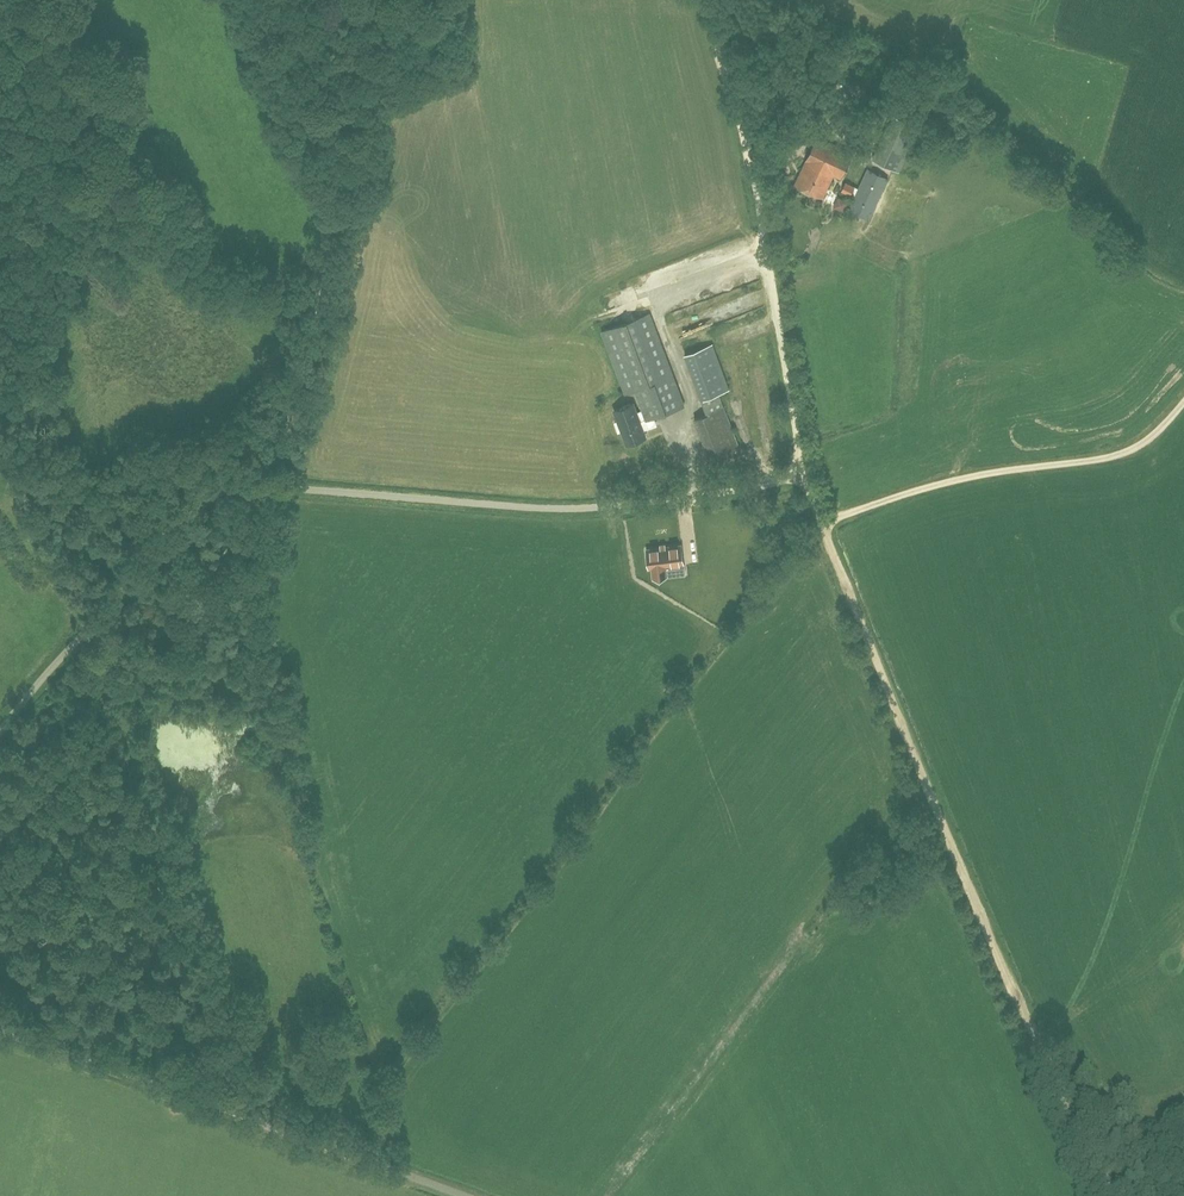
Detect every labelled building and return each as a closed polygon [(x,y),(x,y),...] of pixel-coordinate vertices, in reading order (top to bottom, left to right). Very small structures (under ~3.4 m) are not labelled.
[(893,114),(873,156),(872,158),(899,170),(919,127),(893,114)] [(817,138),(795,184),(804,188),(803,189),(804,192),(810,194),(812,194),(813,192),(822,196),(832,175),(841,179),(852,154),(817,138)] [(858,215),(869,220),(883,188),(888,178),(867,169),(863,179),(858,188),(854,197),(853,198),(850,207),(848,210),(858,215)] [(839,185),(836,192),(847,197),(850,189),(839,185)] [(740,236),(726,236),(725,246),(739,246),(740,236)] [(695,311),(674,316),(678,330),(698,325),(695,311)] [(614,410),(618,422),(615,423),(618,432),(622,431),(627,445),(646,438),(643,430),(655,425),(652,418),(684,405),(649,313),(636,318),(602,331),(625,394),(635,390),(642,408),(647,406),(648,408),(636,412),(633,403),(614,410)] [(735,449),(720,409),(714,395),(730,389),(714,343),(686,353),(708,413),(695,418),(710,458),(735,449)] [(750,481),(752,488),(762,486),(761,479),(750,481)] [(670,567),(684,565),(682,552),(669,553),(668,547),(647,550),(649,567),(669,564),(670,567)]
